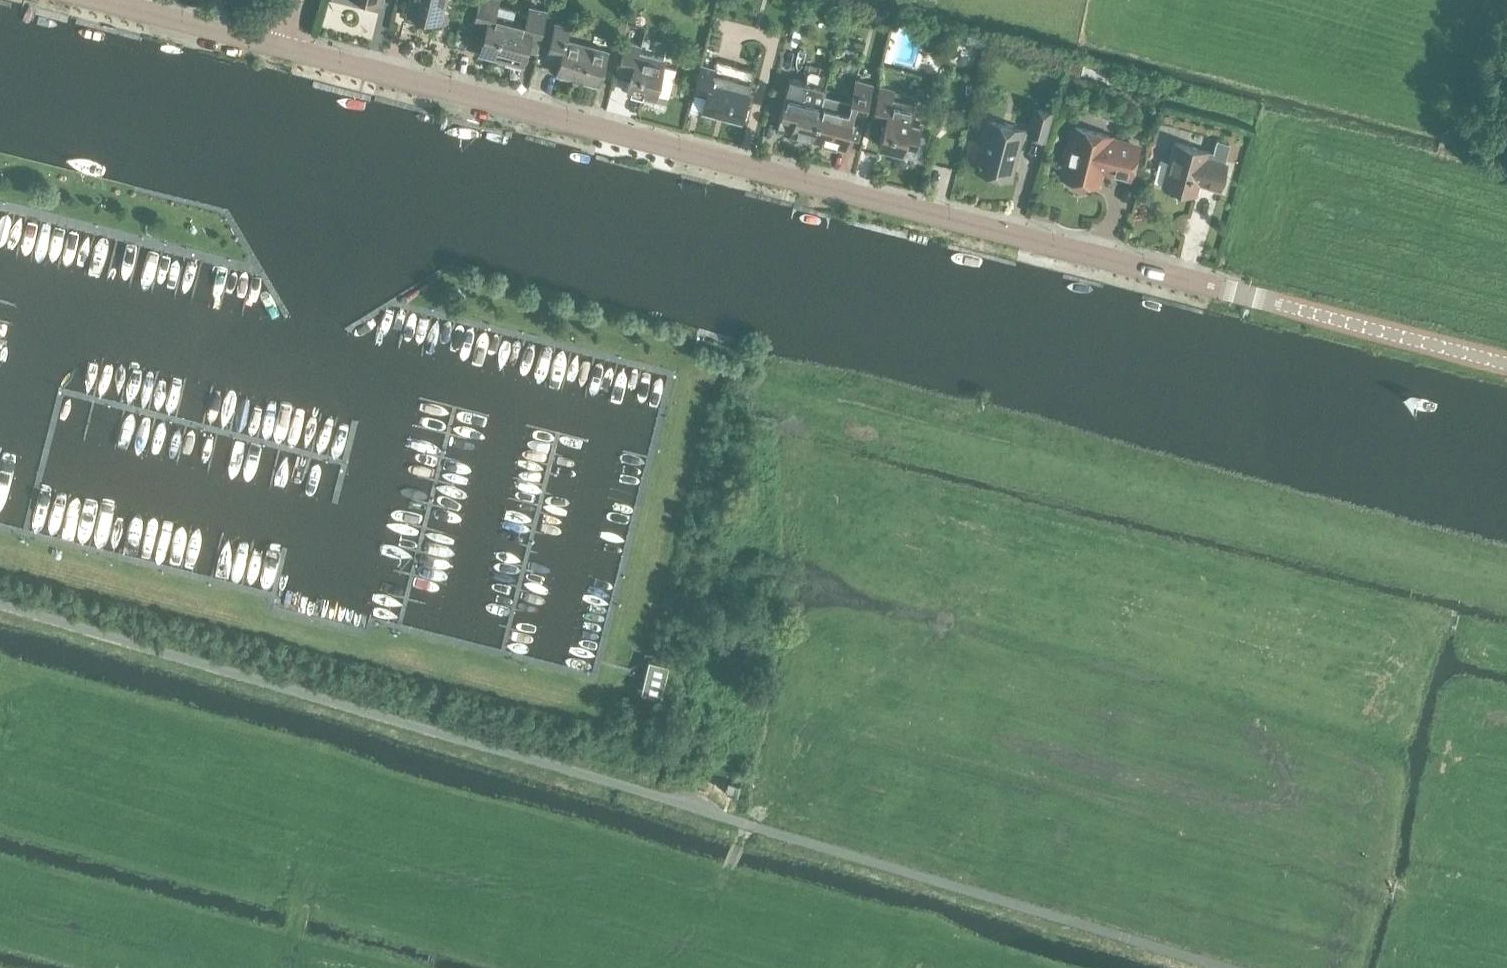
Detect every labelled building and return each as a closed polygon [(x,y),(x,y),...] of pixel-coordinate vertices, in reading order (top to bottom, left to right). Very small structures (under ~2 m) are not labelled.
[(406,12),(439,20),(444,0),(408,0),(406,12)] [(501,57),(514,7),(497,2),(498,0),(480,0),(474,20),(486,23),(479,51),(501,57)] [(514,7),(501,57),(506,58),(505,60),(521,64),(521,63),(522,63),(530,35),(539,37),(546,10),(529,5),(528,10),(514,7)] [(570,26),(569,26),(555,23),(547,54),(560,58),(557,72),(599,82),(607,49),(566,39),(570,26)] [(901,29),(896,57),(918,60),(923,32),(901,29)] [(675,67),(663,64),(664,59),(639,52),(641,46),(627,42),(621,66),(633,69),(628,90),(654,97),(655,91),(668,95),(675,67)] [(743,119),(750,92),(755,69),(716,60),(714,68),(713,68),(702,65),(695,91),(707,94),(703,109),(743,119)] [(814,137),(825,93),(827,85),(791,76),(780,119),(785,120),(786,118),(795,121),(792,131),(814,137)] [(856,79),(851,99),(825,93),(814,137),(818,138),(845,145),(853,115),(863,118),(872,83),(856,79)] [(915,150),(922,122),(909,119),(913,102),(891,96),(893,89),(880,86),(870,126),(882,129),(878,143),(900,148),(901,146),(915,150)] [(1029,135),(1044,139),(1051,112),(1036,108),(1029,135)] [(1011,178),(1023,129),(989,120),(977,169),(1011,178)] [(1110,135),(1076,126),(1071,146),(1068,145),(1065,158),(1068,158),(1063,176),(1074,178),(1074,181),(1076,182),(1079,183),(1083,184),(1086,184),(1086,182),(1097,184),(1101,168),(1130,175),(1138,146),(1109,139),(1110,135)] [(1213,152),(1175,142),(1163,184),(1195,193),(1199,180),(1205,181),(1204,183),(1220,187),(1227,162),(1225,162),(1230,142),(1217,139),(1213,152)] [(669,660),(650,654),(641,687),(660,693),(669,660)]
